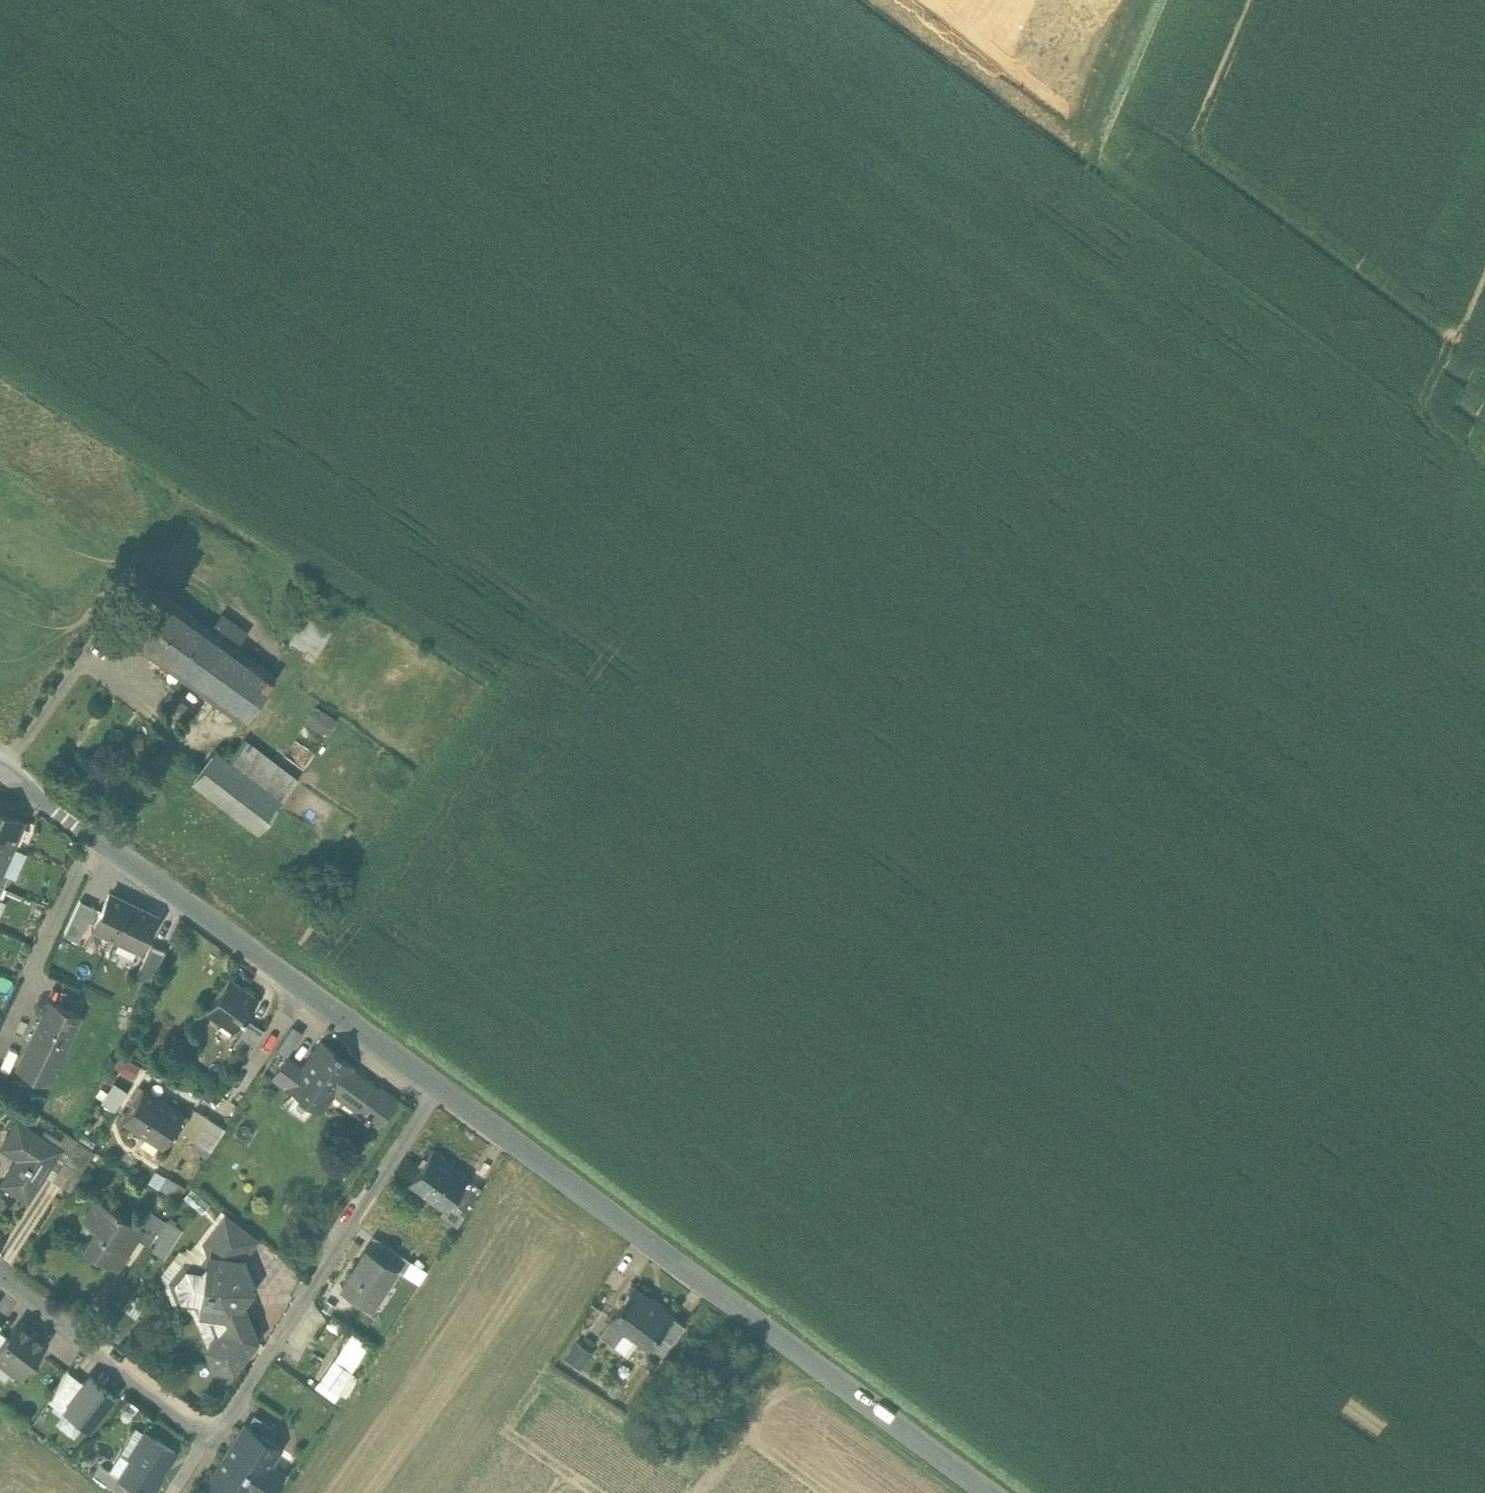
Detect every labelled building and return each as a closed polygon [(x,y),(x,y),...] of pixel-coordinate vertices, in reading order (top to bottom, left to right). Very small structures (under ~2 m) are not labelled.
[(208,625),(153,585),(120,629),(175,669),(208,625)] [(275,674),(208,625),(175,669),(243,719),(275,674)] [(194,708),(170,691),(161,704),(185,721),(194,708)] [(316,706),(306,722),(326,735),(336,719),(316,706)] [(256,747),(244,738),(229,758),(282,798),(296,779),(255,748),(256,747)] [(216,748),(192,779),(258,830),(282,798),(229,758),(216,748)] [(13,845),(24,820),(0,809),(0,840),(13,845)] [(0,840),(0,870),(1,871),(2,870),(13,845),(0,840)] [(0,870),(0,883),(4,885),(9,873),(2,870),(1,871),(0,870)] [(133,904),(110,893),(94,926),(117,937),(133,904)] [(95,906),(80,899),(65,931),(79,938),(95,906)] [(157,915),(133,904),(117,937),(141,948),(157,915)] [(151,942),(136,975),(150,982),(166,949),(151,942)] [(230,978),(207,1010),(208,1011),(209,1009),(234,1028),(233,1029),(234,1030),(258,997),(257,996),(256,998),(245,989),(245,988),(244,987),(243,989),(230,980),(231,979),(230,978)] [(49,1000),(16,1069),(48,1084),(81,1016),(49,1000)] [(250,1020),(234,1044),(249,1054),(265,1030),(250,1020)] [(290,1053),(300,1028),(289,1024),(279,1049),(290,1053)] [(334,1051),(321,1041),(319,1043),(321,1044),(301,1071),(289,1088),(305,1100),(311,1093),(325,1104),(337,1088),(367,1111),(361,1119),(364,1122),(367,1118),(378,1126),(398,1100),(396,1099),(396,1100),(380,1088),(381,1087),(380,1086),(377,1089),(352,1071),(354,1068),(338,1056),(340,1054),(335,1051),(334,1051)] [(121,1055),(116,1067),(135,1075),(140,1063),(121,1055)] [(287,1057),(271,1078),(283,1086),(285,1083),(288,1086),(287,1087),(289,1088),(301,1071),(287,1061),(289,1058),(287,1057)] [(184,1114),(143,1088),(123,1118),(164,1145),(184,1114)] [(40,1116),(29,1109),(25,1116),(36,1123),(40,1116)] [(211,1119),(197,1140),(202,1144),(211,1150),(225,1128),(211,1119)] [(61,1149),(17,1121),(6,1138),(23,1149),(1,1183),(27,1201),(61,1149)] [(77,1141),(64,1162),(81,1172),(94,1152),(77,1141)] [(211,1150),(202,1144),(197,1150),(207,1156),(211,1150)] [(433,1149),(409,1182),(411,1183),(413,1179),(432,1193),(430,1197),(431,1198),(432,1197),(445,1206),(444,1207),(445,1208),(451,1200),(467,1177),(468,1176),(467,1175),(466,1176),(441,1158),(443,1156),(442,1155),(441,1156),(434,1150),(433,1149)] [(150,1180),(177,1195),(184,1184),(156,1168),(150,1180)] [(467,1177),(451,1200),(467,1211),(482,1188),(467,1177)] [(141,1228),(97,1200),(84,1219),(103,1231),(91,1250),(85,1247),(85,1248),(117,1269),(136,1238),(142,1229),(141,1228)] [(467,1211),(451,1200),(445,1208),(441,1213),(458,1225),(467,1211)] [(164,1221),(151,1213),(141,1228),(142,1229),(136,1238),(148,1246),(164,1221)] [(256,1237),(228,1215),(206,1242),(211,1255),(212,1254),(239,1259),(256,1237)] [(412,1261),(390,1247),(382,1259),(396,1268),(404,1273),(412,1261)] [(367,1249),(342,1287),(371,1306),(396,1268),(382,1259),(367,1249)] [(239,1259),(212,1254),(211,1255),(201,1267),(185,1265),(173,1281),(180,1299),(198,1302),(202,1313),(205,1313),(199,1321),(210,1346),(209,1347),(215,1364),(233,1366),(255,1338),(241,1301),(250,1288),(239,1259)] [(636,1286),(602,1333),(616,1343),(628,1327),(652,1345),(652,1344),(661,1332),(674,1314),(673,1313),(671,1315),(659,1307),(661,1304),(636,1286)] [(133,1318),(113,1303),(99,1323),(118,1338),(133,1318)] [(674,1314),(661,1332),(673,1341),(686,1323),(674,1314)] [(19,1321),(7,1336),(0,1346),(0,1361),(13,1371),(18,1370),(21,1373),(45,1342),(19,1321)] [(673,1341),(661,1332),(652,1344),(665,1354),(673,1341)] [(593,1353),(577,1341),(566,1357),(582,1369),(593,1353)] [(332,1357),(316,1387),(342,1401),(358,1371),(332,1357)] [(89,1429),(113,1393),(69,1364),(45,1401),(89,1429)] [(275,1427),(253,1413),(246,1425),(267,1439),(275,1427)] [(74,1430),(52,1414),(43,1427),(66,1442),(74,1430)] [(246,1425),(244,1425),(225,1455),(275,1487),(283,1474),(269,1464),(280,1447),(267,1439),(246,1425)] [(130,1457),(132,1458),(120,1476),(119,1477),(121,1478),(145,1492),(150,1492),(162,1475),(160,1474),(175,1451),(146,1432),(130,1457)] [(205,1486),(216,1492),(250,1492),(251,1491),(254,1492),(271,1492),(275,1487),(225,1455),(205,1486)] [(120,1476),(101,1464),(94,1475),(113,1488),(121,1478),(119,1477),(120,1476)]
